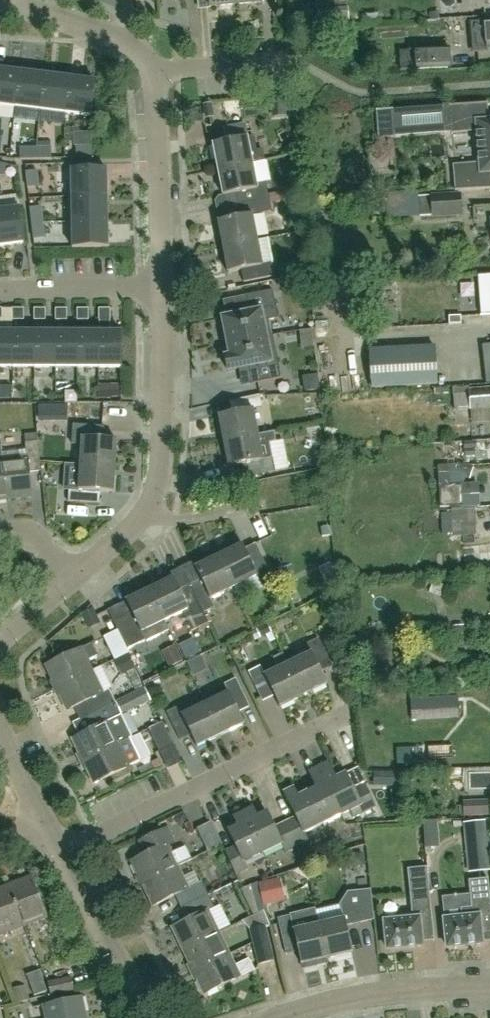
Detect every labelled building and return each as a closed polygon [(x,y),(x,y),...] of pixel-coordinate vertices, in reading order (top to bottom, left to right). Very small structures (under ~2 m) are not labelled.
[(318,9),(319,23),(349,21),(348,7),(318,9)] [(476,35),(478,48),(489,47),(489,21),(475,23),(476,35)] [(400,70),(417,69),(449,67),(447,48),(415,50),(416,50),(399,51),(400,70)] [(0,68),(0,104),(14,106),(19,70),(0,68)] [(44,73),(19,70),(14,106),(39,109),(44,73)] [(69,76),(44,73),(39,109),(64,112),(69,76)] [(95,80),(69,76),(64,112),(90,115),(95,80)] [(488,119),(487,104),(488,104),(488,102),(448,106),(448,107),(450,107),(452,132),(477,130),(480,164),(454,166),(457,191),(455,191),(455,192),(489,189),(489,118),(488,119)] [(445,125),(444,113),(405,115),(406,128),(445,125)] [(217,171),(253,163),(247,137),(257,135),(254,122),(224,128),(226,141),(212,144),(217,171)] [(76,158),(93,158),(93,145),(76,145),(76,158)] [(35,159),(35,146),(20,147),(20,159),(35,159)] [(35,159),(52,158),(51,146),(35,146),(35,159)] [(236,192),(238,205),(300,193),(299,188),(269,194),(266,181),(257,183),(253,163),(217,171),(222,194),(236,192)] [(71,196),(107,195),(107,169),(71,170),(71,196)] [(27,188),(40,186),(38,170),(25,171),(27,188)] [(419,196),(419,192),(416,192),(416,193),(392,195),(394,217),(432,216),(432,218),(463,216),(461,192),(430,194),(431,196),(419,196)] [(218,221),(223,248),(259,240),(253,214),(272,210),(270,203),(301,197),(300,193),(238,205),(241,216),(218,221)] [(107,195),(71,196),(72,221),(108,221),(107,195)] [(380,197),(380,213),(388,213),(388,197),(380,197)] [(24,242),(20,206),(0,209),(0,245),(24,242)] [(31,223),(44,222),(42,206),(29,207),(31,223)] [(108,221),(72,221),(72,247),(108,247),(108,221)] [(44,222),(31,223),(33,238),(45,237),(44,222)] [(268,238),(259,240),(223,248),(228,273),(242,270),(245,284),(275,277),(272,264),(274,264),(268,238)] [(478,275),(481,315),(489,315),(489,274),(478,275)] [(222,318),(227,344),(271,335),(268,321),(277,319),(271,291),(247,295),(250,312),(222,318)] [(13,320),(24,320),(24,308),(12,308),(13,320)] [(46,320),(46,308),(35,308),(34,320),(46,320)] [(56,320),(68,320),(67,308),(56,308),(56,320)] [(78,320),(89,320),(89,308),(77,308),(78,320)] [(99,320),(111,320),(110,308),(99,308),(99,320)] [(55,368),(55,331),(34,332),(34,368),(55,368)] [(77,368),(77,331),(55,331),(55,368),(77,368)] [(99,368),(99,331),(77,331),(77,368),(99,368)] [(99,368),(121,368),(121,331),(99,331),(99,368)] [(12,332),(0,332),(0,368),(12,368),(12,332)] [(34,368),(34,332),(12,332),(12,368),(34,368)] [(227,344),(230,355),(225,356),(228,371),(248,367),(251,384),(281,378),(271,335),(227,344)] [(372,388),(436,384),(434,346),(370,350),(372,388)] [(289,379),(270,382),(271,394),(290,392),(289,379)] [(471,410),(472,423),(489,419),(489,388),(468,389),(468,385),(452,386),(454,409),(470,407),(470,410),(471,410)] [(108,401),(125,400),(125,390),(108,391),(108,401)] [(224,442),(258,435),(253,408),(262,407),(260,394),(229,400),(232,413),(218,415),(224,442)] [(63,424),(61,410),(47,412),(49,425),(63,424)] [(115,466),(117,440),(104,439),(104,427),(72,425),(72,438),(82,438),(81,464),(115,466)] [(3,460),(7,499),(32,497),(29,473),(41,471),(38,441),(37,433),(25,434),(26,443),(24,443),(25,450),(2,453),(3,460)] [(258,435),(224,442),(229,467),(242,464),(244,476),(275,470),(272,458),(263,460),(258,435)] [(464,442),(465,450),(465,457),(475,456),(475,449),(476,449),(476,441),(464,442)] [(438,466),(439,486),(440,507),(462,506),(462,485),(466,478),(471,480),(474,467),(458,462),(457,465),(438,466)] [(114,493),(115,466),(81,464),(79,490),(69,489),(68,503),(100,505),(100,492),(114,493)] [(453,536),(476,535),(475,507),(451,508),(453,536)] [(242,544),(219,555),(235,587),(258,575),(262,584),(273,579),(259,551),(248,557),(242,544)] [(185,573),(204,611),(215,606),(211,598),(235,587),(219,555),(195,567),(196,568),(185,573)] [(318,568),(327,587),(339,581),(330,563),(318,568)] [(173,576),(150,588),(165,619),(183,611),(193,630),(209,622),(204,611),(185,573),(173,578),(173,576)] [(155,624),(158,630),(167,625),(165,620),(165,619),(150,588),(126,599),(132,611),(114,620),(127,648),(146,639),(141,631),(155,624)] [(115,660),(130,653),(127,648),(118,630),(104,637),(115,660)] [(252,650),(269,641),(265,633),(247,642),(252,650)] [(288,662),(304,695),(328,682),(322,671),(333,665),(319,636),(307,642),(311,650),(288,662)] [(45,664),(56,686),(92,669),(87,659),(97,654),(91,642),(81,647),(80,646),(45,664)] [(169,654),(177,668),(189,661),(181,647),(169,654)] [(288,662),(283,653),(273,658),(278,667),(265,674),(261,664),(248,670),(263,699),(275,693),(281,706),(304,695),(288,662)] [(102,690),(92,669),(56,686),(67,709),(83,701),(89,713),(115,700),(109,687),(102,690)] [(229,690),(206,701),(222,734),(244,722),(238,710),(250,704),(236,676),(225,682),(229,690)] [(149,691),(135,699),(142,710),(156,702),(149,691)] [(72,737),(83,759),(119,742),(132,736),(121,713),(115,700),(89,713),(95,726),(72,737)] [(222,734),(206,701),(183,713),(178,703),(166,709),(180,738),(192,732),(199,745),(222,734)] [(160,751),(173,745),(163,723),(149,729),(160,751)] [(124,753),(119,742),(83,759),(94,782),(140,759),(134,748),(124,753)] [(180,748),(169,752),(175,769),(186,765),(180,748)] [(317,787),(308,792),(323,823),(343,814),(322,774),(331,769),(327,761),(308,770),(317,787)] [(335,777),(331,769),(322,774),(343,814),(349,811),(353,818),(375,807),(364,783),(353,789),(345,772),(335,777)] [(404,791),(403,783),(383,784),(383,792),(404,791)] [(296,816),(286,821),(297,844),(308,838),(305,832),(323,823),(308,792),(298,797),(293,787),(284,792),(296,816)] [(253,806),(243,811),(263,852),(282,842),(286,850),(297,844),(286,821),(274,827),(267,811),(257,816),(253,806)] [(489,818),(489,808),(470,809),(470,819),(489,818)] [(263,852),(243,811),(233,816),(237,825),(228,829),(235,845),(225,850),(236,873),(248,867),(245,860),(263,852)] [(388,814),(388,821),(403,820),(402,813),(394,813),(394,814),(388,814)] [(209,850),(222,844),(211,822),(198,829),(209,850)] [(132,860),(143,882),(178,865),(179,866),(192,859),(186,846),(172,853),(168,844),(175,841),(168,827),(141,840),(147,853),(132,860)] [(466,846),(469,872),(489,869),(487,844),(466,846)] [(175,894),(182,907),(209,893),(203,880),(200,882),(195,873),(185,878),(179,866),(178,865),(143,882),(154,904),(175,894)] [(386,921),(389,948),(424,945),(421,918),(433,917),(428,866),(409,868),(414,914),(403,915),(404,919),(386,921)] [(25,925),(48,916),(31,874),(9,883),(25,925)] [(481,916),(489,915),(489,886),(489,877),(470,879),(473,907),(463,908),(464,916),(446,918),(448,946),(483,942),(481,916)] [(263,905),(266,905),(285,900),(280,879),(258,884),(263,905)] [(9,883),(0,887),(0,934),(25,925),(9,883)] [(353,952),(350,938),(347,925),(373,919),(370,889),(347,892),(341,903),(344,917),(320,923),(328,958),(353,952)] [(173,926),(184,949),(219,932),(208,910),(216,906),(209,893),(182,907),(188,919),(173,926)] [(227,906),(215,911),(224,933),(236,928),(227,906)] [(317,961),(328,958),(320,923),(319,923),(315,908),(290,914),(290,915),(278,918),(286,953),(300,950),(303,964),(304,968),(318,965),(317,961)] [(269,935),(266,925),(251,930),(254,940),(269,935)] [(184,949),(195,970),(230,954),(219,932),(184,949)] [(269,935),(254,940),(260,963),(275,960),(269,935)] [(206,994),(241,977),(255,970),(249,959),(236,966),(230,954),(195,970),(206,994)] [(27,975),(35,996),(48,991),(40,970),(27,975)] [(48,981),(51,996),(75,991),(71,977),(48,981)] [(82,995),(44,1004),(47,1017),(87,1017),(82,995)]
